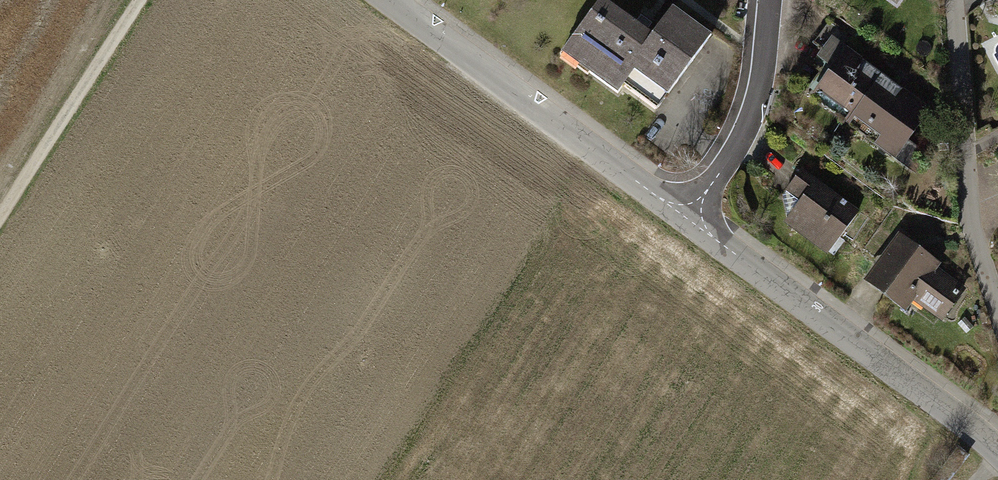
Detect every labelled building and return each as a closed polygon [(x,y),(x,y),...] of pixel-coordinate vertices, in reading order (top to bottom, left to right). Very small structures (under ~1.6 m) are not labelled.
[(668,100),(713,39),(672,9),(651,37),(603,2),(563,55),(619,97),(635,76),(668,100)] [(898,89),(845,50),(810,98),(862,137),(898,89)] [(950,128),(898,89),(862,137),(915,176),(950,128)] [(860,215),(805,173),(788,195),(803,207),(787,227),(827,257),(860,215)] [(899,236),(866,282),(907,312),(915,302),(943,323),(965,293),(938,273),(942,267),(899,236)]
